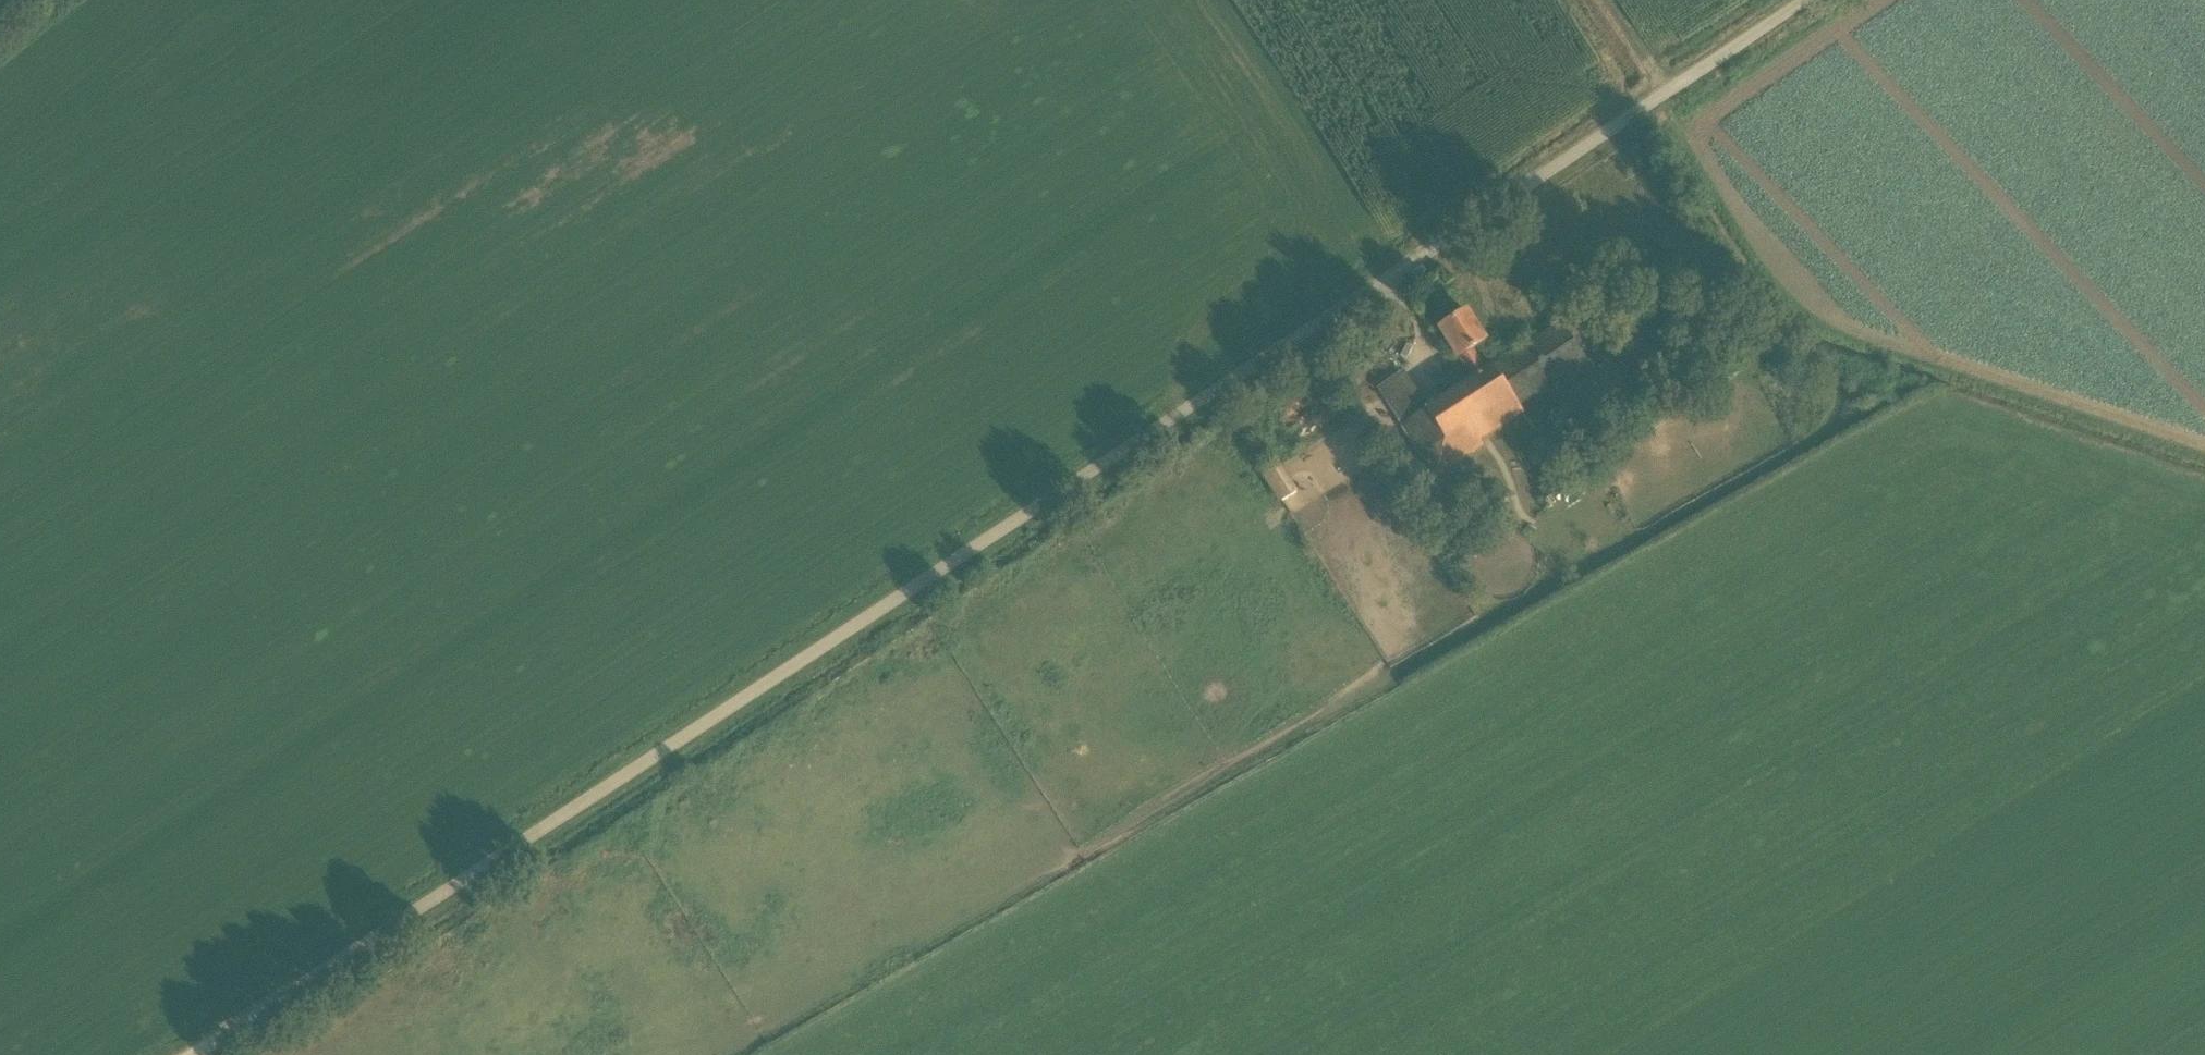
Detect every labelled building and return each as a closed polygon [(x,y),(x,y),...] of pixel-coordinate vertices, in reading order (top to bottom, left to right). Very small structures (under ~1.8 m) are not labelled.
[(1487,371),(1473,349),(1486,341),(1467,312),(1441,329),(1473,380),(1423,412),(1399,375),(1378,388),(1436,477),(1484,446),(1481,441),(1491,434),(1524,413),(1519,405),(1587,362),(1562,324),(1494,367),(1494,366),(1487,371)] [(1268,474),(1280,503),(1300,494),(1288,466),(1268,474)]
